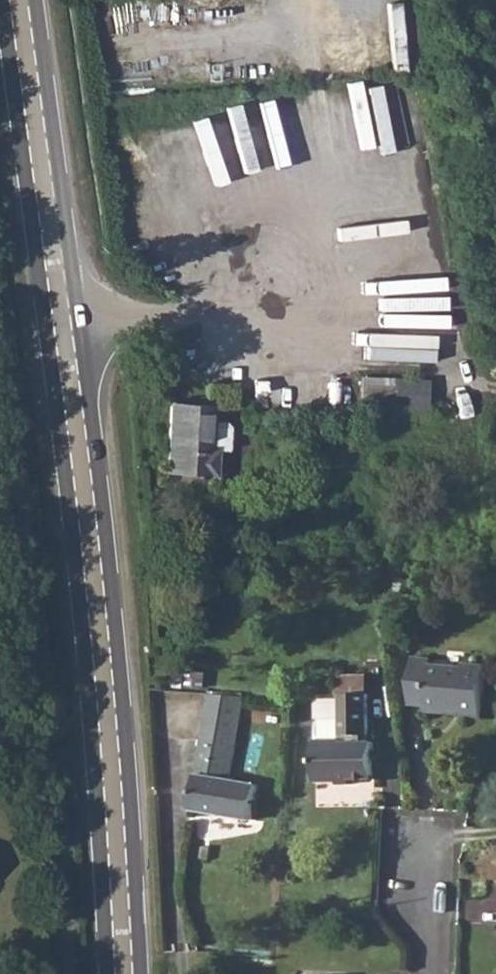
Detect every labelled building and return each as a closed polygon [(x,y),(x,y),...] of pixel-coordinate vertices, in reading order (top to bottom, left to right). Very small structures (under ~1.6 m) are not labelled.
[(359,406),(390,407),(390,376),(359,374),(359,406)] [(170,400),(168,447),(167,451),(175,451),(175,473),(214,476),(216,447),(211,447),(212,420),(213,403),(170,400)] [(408,652),(406,700),(422,701),(423,707),(445,708),(448,705),(456,706),(457,709),(478,710),(481,660),(459,658),(459,662),(426,660),(425,653),(408,652)] [(313,738),(313,778),(339,779),(339,776),(374,777),(373,740),(364,741),(364,734),(367,734),(366,685),(340,686),(339,734),(350,733),(350,740),(339,740),(338,738),(313,738)] [(210,690),(190,808),(252,818),(257,784),(227,778),(242,694),(210,690)] [(352,801),(351,782),(317,784),(319,803),(352,801)] [(202,845),(201,858),(209,859),(211,846),(202,845)]
